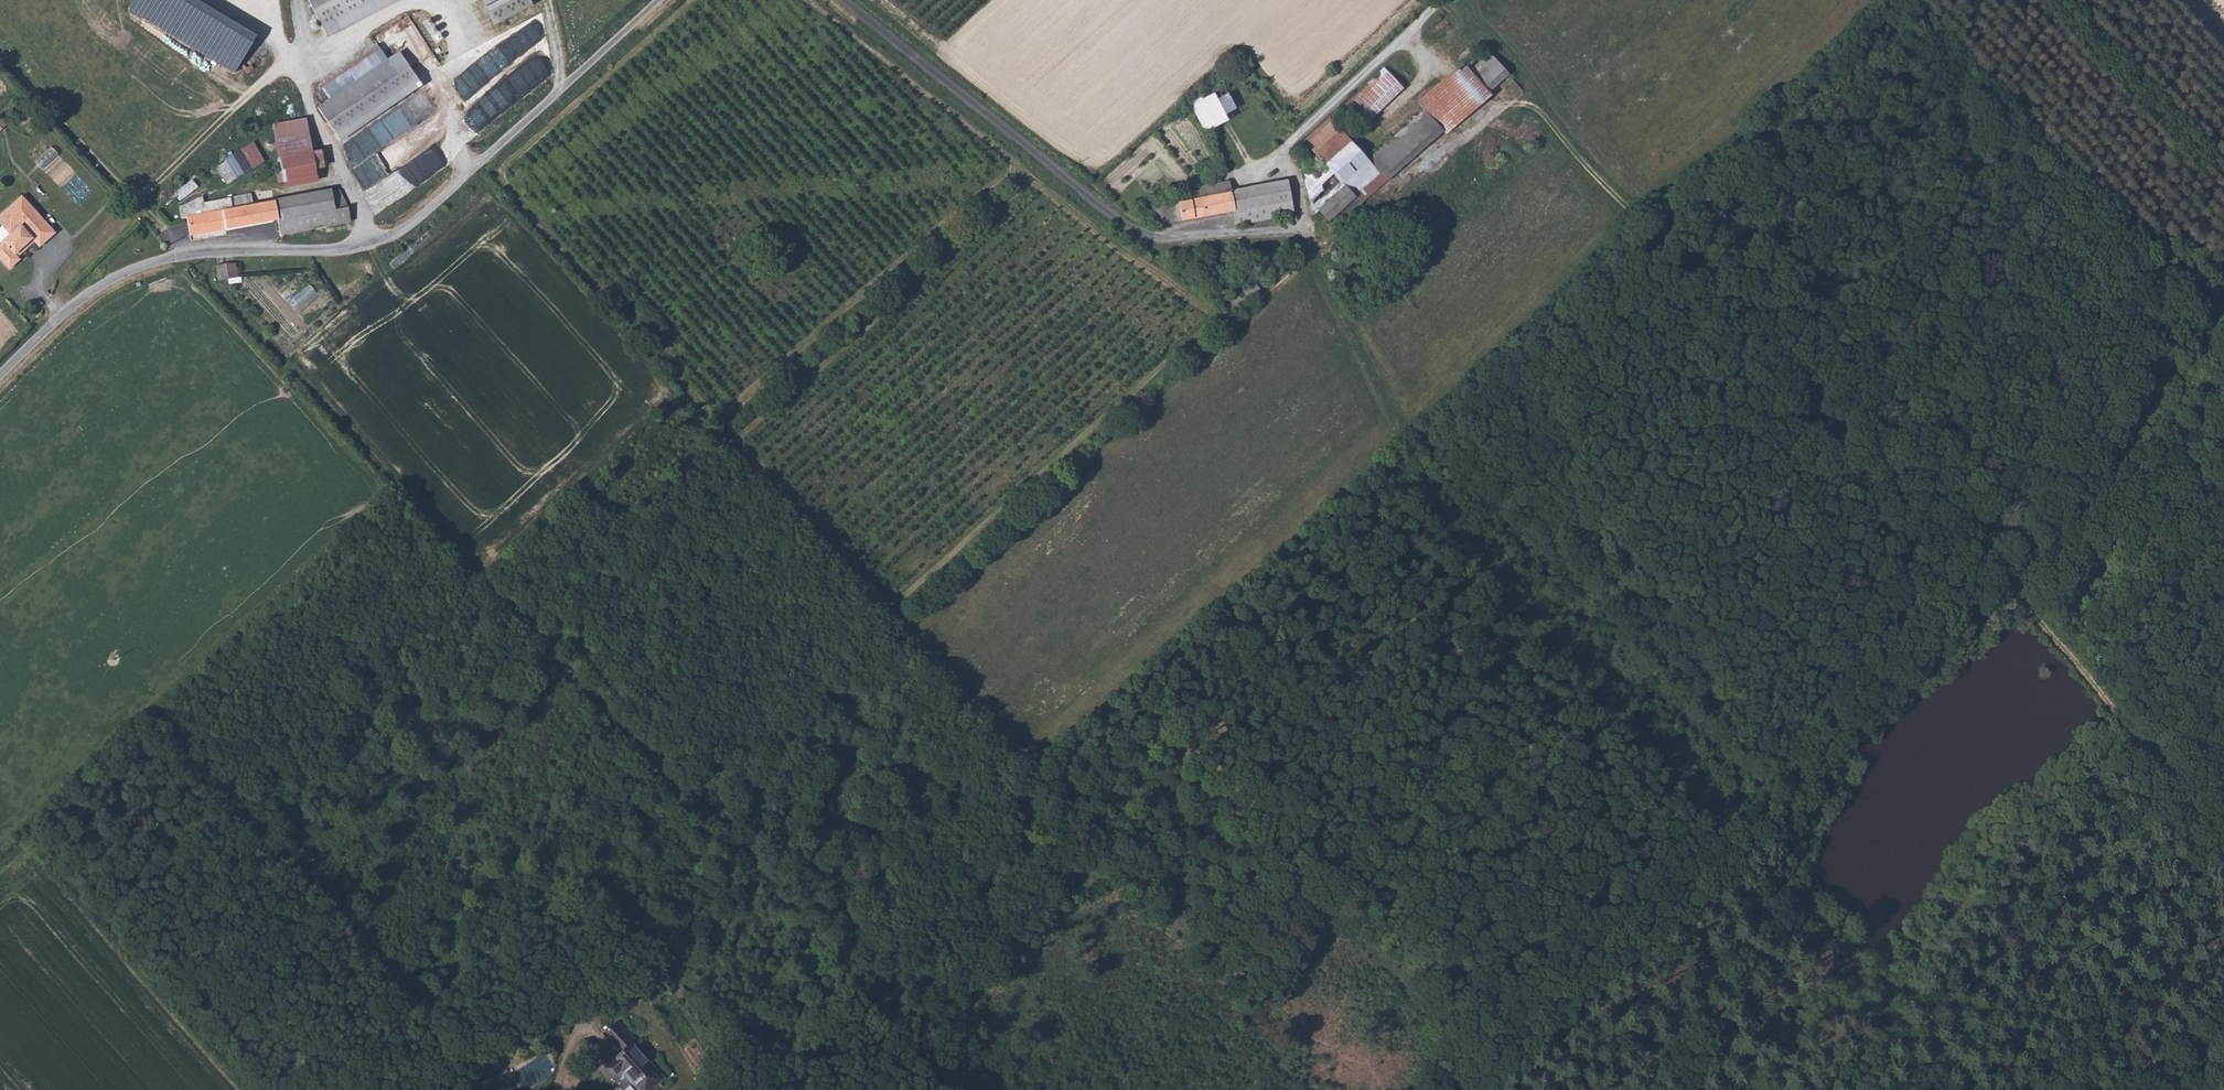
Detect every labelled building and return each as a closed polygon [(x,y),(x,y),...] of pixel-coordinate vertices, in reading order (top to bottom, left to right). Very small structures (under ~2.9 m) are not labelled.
[(536,6),(533,0),(486,0),(496,23),(536,6)] [(334,113),(345,125),(429,54),(388,6),(357,32),(361,36),(388,67),(388,68),(334,113)] [(1454,71),(1370,153),(1328,111),(1305,134),(1330,161),(1319,172),(1311,165),(1296,180),(1304,189),(1320,207),(1332,196),(1344,208),(1369,183),(1379,193),(1468,112),(1478,121),(1530,72),(1510,50),(1525,35),(1510,17),(1492,33),(1484,24),(1444,61),(1454,71)] [(388,67),(361,36),(308,82),(334,113),(388,67)] [(1380,66),(1339,105),(1359,126),(1400,88),(1380,66)] [(1200,130),(1233,113),(1221,87),(1187,104),(1200,130)] [(362,158),(374,171),(408,141),(396,127),(362,158)] [(244,131),(230,143),(242,157),(256,147),(244,131)] [(374,171),(364,181),(378,196),(433,147),(418,131),(408,141),(374,171)] [(230,143),(203,166),(214,179),(242,157),(230,143)] [(325,143),(281,144),(279,167),(324,165),(325,143)] [(1227,173),(1223,173),(1208,176),(1210,189),(1216,188),(1218,204),(1230,202),(1241,200),(1238,180),(1229,181),(1227,173)] [(1284,174),(1263,177),(1266,198),(1288,195),(1284,174)] [(1208,176),(1194,178),(1198,206),(1218,204),(1216,188),(1210,189),(1208,176)] [(1288,195),(1266,198),(1263,177),(1250,178),(1253,200),(1259,199),(1261,213),(1290,209),(1288,195)] [(1194,178),(1184,180),(1183,180),(1184,185),(1180,184),(1177,184),(1174,187),(1174,188),(1175,193),(1166,194),(1168,203),(1177,201),(1178,209),(1198,206),(1194,178)] [(1250,178),(1238,180),(1241,200),(1230,202),(1231,209),(1232,217),(1261,213),(1259,199),(1253,200),(1250,178)] [(343,182),(258,192),(257,185),(223,190),(224,199),(193,201),(183,183),(157,204),(161,227),(275,213),(276,223),(291,224),(347,217),(343,182)] [(17,186),(8,193),(23,208),(31,201),(17,186)] [(0,229),(0,253),(5,258),(15,249),(13,246),(10,244),(27,228),(29,231),(35,236),(50,222),(31,201),(23,208),(8,193),(0,201),(0,217),(6,224),(0,229)] [(1166,194),(1157,196),(1159,204),(1168,203),(1166,194)] [(1157,196),(1149,197),(1151,205),(1159,204),(1157,196)] [(29,231),(27,228),(10,244),(13,246),(29,231)] [(213,256),(213,276),(237,275),(237,256),(213,256)] [(1238,295),(1226,305),(1234,315),(1246,304),(1238,295)] [(639,1086),(658,1068),(626,1033),(629,1030),(612,1011),(597,1025),(614,1043),(603,1054),(611,1063),(615,1060),(639,1086)]
